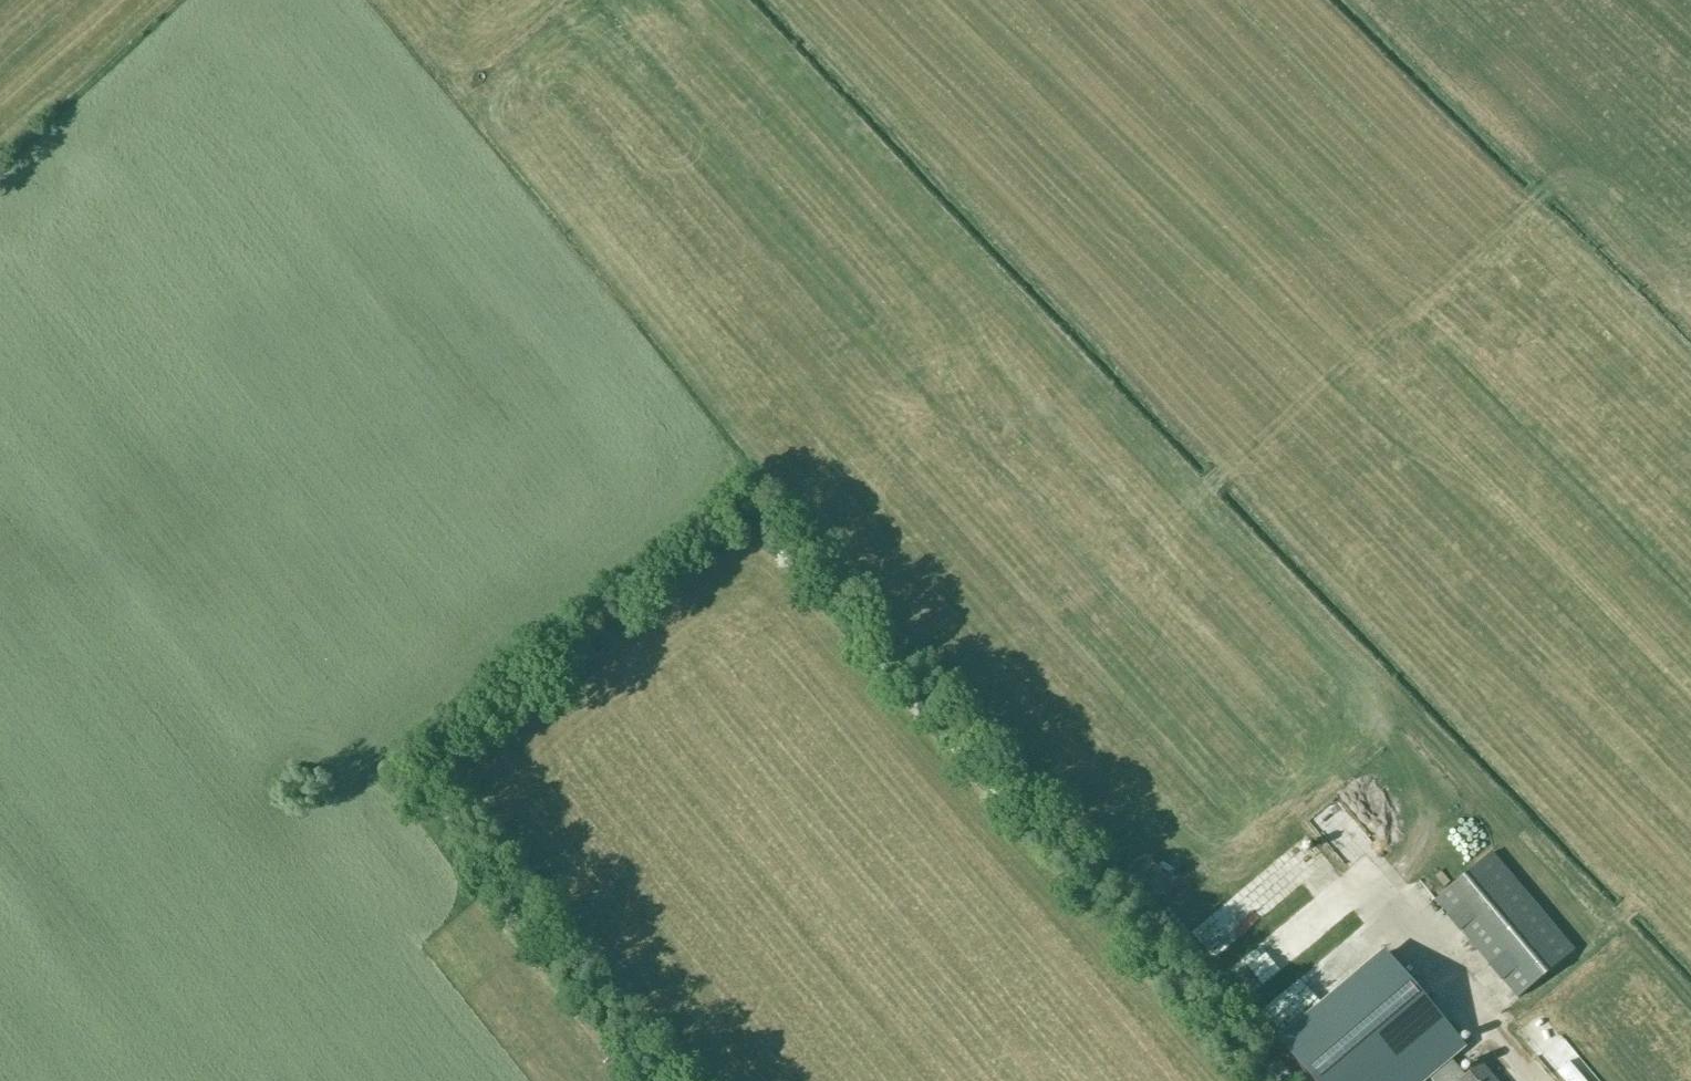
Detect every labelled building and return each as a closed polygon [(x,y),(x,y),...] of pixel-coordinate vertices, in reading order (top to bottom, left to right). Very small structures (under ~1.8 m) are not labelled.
[(1570,949),(1490,852),(1434,899),(1515,995),(1570,949)] [(1385,952),(1280,1041),(1314,1080),(1417,1080),(1425,1074),(1432,1080),(1497,1080),(1480,1061),(1465,1075),(1448,1055),(1462,1043),(1385,952)]
